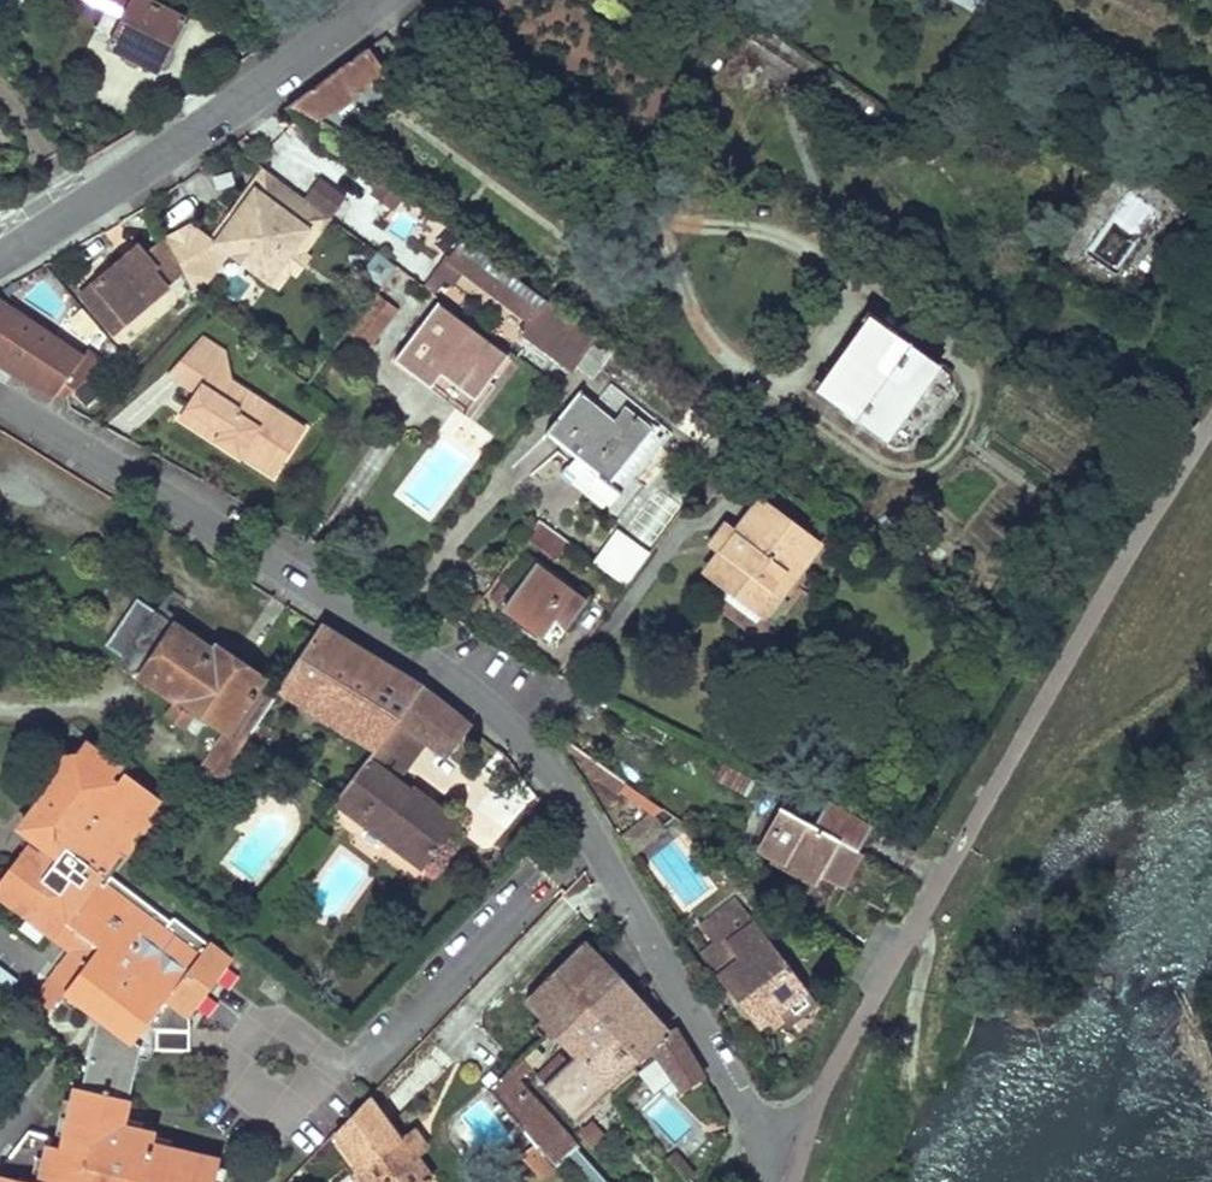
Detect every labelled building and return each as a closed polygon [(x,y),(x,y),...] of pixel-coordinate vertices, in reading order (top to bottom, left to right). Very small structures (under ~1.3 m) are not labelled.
[(112,0),(108,8),(125,16),(133,0),(112,0)] [(185,21),(147,0),(133,0),(125,16),(111,47),(128,56),(128,63),(135,67),(143,63),(161,72),(163,69),(168,68),(173,56),(170,51),(185,21)] [(367,50),(284,109),(344,152),(351,143),(319,119),(362,88),(365,90),(385,75),(367,50)] [(265,169),(212,240),(217,244),(230,226),(235,229),(249,209),(245,206),(270,172),(265,169)] [(184,274),(192,289),(203,283),(226,251),(236,257),(243,246),(258,256),(250,268),(269,281),(309,227),(303,223),(316,207),(305,199),(270,172),(245,206),(249,209),(235,229),(230,226),(217,244),(212,240),(196,227),(168,243),(184,274)] [(382,203),(394,188),(372,172),(361,188),(382,203)] [(331,218),(346,198),(320,179),(305,199),(316,207),(329,217),(331,218)] [(309,227),(269,281),(276,288),(289,271),(293,275),(308,254),(304,252),(329,217),(316,207),(303,223),(309,227)] [(592,377),(613,350),(437,218),(421,239),(436,250),(530,319),(522,331),(571,369),(575,364),(592,377)] [(168,243),(196,227),(191,224),(164,237),(168,243)] [(414,280),(436,250),(421,239),(417,236),(395,265),(396,266),(414,280)] [(83,293),(126,345),(176,302),(165,289),(184,274),(168,243),(164,237),(145,252),(139,246),(83,293)] [(258,256),(243,246),(236,257),(250,268),(258,256)] [(361,270),(382,284),(396,266),(395,265),(375,251),(361,270)] [(366,346),(395,307),(376,293),(347,331),(366,346)] [(69,395),(74,391),(95,372),(109,360),(108,354),(100,349),(96,355),(88,350),(84,356),(0,300),(0,364),(53,398),(60,389),(69,395)] [(462,342),(472,329),(437,303),(427,318),(462,342)] [(475,401),(509,355),(472,329),(462,342),(427,318),(397,360),(416,374),(425,363),(475,401)] [(950,388),(948,375),(891,334),(884,335),(863,320),(816,385),(837,400),(839,406),(895,448),(910,445),(950,388)] [(175,373),(198,389),(213,365),(225,346),(202,331),(175,373)] [(225,346),(213,365),(231,377),(225,346)] [(467,411),(475,401),(425,363),(416,374),(467,411)] [(198,389),(187,405),(223,429),(217,438),(241,454),(244,450),(276,470),(305,426),(231,377),(213,365),(198,389)] [(95,372),(74,391),(85,404),(106,386),(95,372)] [(615,420),(580,393),(546,435),(574,456),(610,484),(654,429),(625,407),(615,420)] [(217,438),(223,429),(187,405),(181,414),(217,438)] [(663,437),(654,429),(610,484),(574,456),(566,468),(609,500),(617,491),(619,492),(663,437)] [(723,454),(736,461),(745,449),(733,440),(723,454)] [(705,503),(714,490),(702,482),(692,496),(705,503)] [(705,600),(764,644),(804,592),(791,583),(819,545),(760,501),(737,532),(719,534),(721,553),(705,573),(719,582),(705,600)] [(557,560),(570,539),(539,520),(526,541),(557,560)] [(595,564),(626,586),(648,556),(616,534),(595,564)] [(568,625),(586,600),(536,564),(515,592),(502,583),(492,598),(543,635),(557,616),(568,625)] [(465,605),(473,612),(482,600),(474,593),(465,605)] [(200,768),(218,780),(220,778),(232,760),(273,697),(259,688),(262,683),(156,610),(121,661),(121,668),(125,671),(129,674),(135,671),(145,678),(143,681),(175,701),(166,715),(185,727),(197,710),(225,728),(200,768)] [(375,748),(379,743),(398,717),(425,738),(447,755),(471,726),(421,686),(321,625),(280,686),(375,748)] [(377,768),(393,780),(425,738),(398,717),(379,743),(389,751),(377,768)] [(579,765),(588,772),(596,761),(563,737),(558,744),(581,762),(579,765)] [(219,1168),(220,1162),(169,1150),(153,1146),(155,1137),(155,1134),(122,1127),(136,1067),(140,1052),(137,1042),(150,1025),(201,957),(101,881),(142,825),(153,823),(151,814),(160,801),(123,772),(112,787),(107,784),(119,768),(115,764),(85,743),(78,752),(65,753),(67,768),(46,796),(53,801),(28,835),(49,851),(44,856),(30,846),(0,885),(0,894),(16,906),(72,948),(52,977),(73,993),(87,1004),(100,1014),(85,1087),(79,1086),(76,1100),(72,1117),(68,1133),(66,1146),(51,1143),(53,1134),(29,1129),(2,1166),(21,1170),(19,1177),(2,1173),(0,1181),(215,1181),(219,1168)] [(423,866),(457,823),(411,788),(409,791),(393,780),(377,768),(389,751),(379,743),(375,748),(337,800),(389,837),(389,840),(423,866)] [(244,768),(232,760),(220,778),(232,786),(244,768)] [(616,796),(626,782),(596,761),(588,772),(586,774),(616,796)] [(746,794),(756,779),(721,761),(713,775),(746,794)] [(123,772),(119,768),(107,784),(112,787),(123,772)] [(206,799),(218,780),(200,768),(188,786),(206,799)] [(813,824),(820,813),(787,796),(782,808),(813,824)] [(866,940),(915,851),(826,803),(820,813),(813,824),(782,808),(761,847),(790,863),(789,867),(816,883),(820,876),(837,885),(824,909),(866,940)] [(739,932),(754,920),(736,898),(721,909),(739,932)] [(779,1011),(807,988),(754,920),(739,932),(721,909),(702,924),(716,944),(703,955),(758,1027),(779,1011)] [(539,1076),(577,1119),(592,1104),(608,1089),(652,1046),(681,1087),(701,1076),(675,1029),(669,1030),(583,943),(526,999),(570,1045),(577,1053),(554,1075),(548,1067),(539,1076)] [(807,988),(779,1011),(788,1023),(817,1001),(807,988)] [(87,1004),(73,993),(68,1001),(82,1011),(87,1004)] [(140,1052),(136,1067),(144,1058),(149,1058),(157,1047),(159,1032),(150,1025),(137,1042),(140,1052)] [(554,1167),(577,1147),(519,1080),(545,1055),(535,1045),(490,1089),(535,1143),(554,1167)] [(577,1053),(570,1045),(548,1067),(554,1075),(577,1053)] [(608,1089),(592,1104),(598,1110),(613,1096),(608,1089)] [(336,1131),(361,1164),(359,1166),(370,1181),(427,1181),(432,1178),(418,1158),(403,1137),(398,1139),(368,1097),(336,1131)] [(72,1117),(76,1100),(67,1098),(63,1115),(72,1117)] [(68,1133),(72,1117),(63,1115),(59,1131),(68,1133)] [(591,1120),(578,1131),(593,1148),(605,1136),(591,1120)] [(414,1128),(403,1137),(418,1158),(429,1149),(414,1128)] [(169,1150),(171,1141),(155,1137),(153,1146),(169,1150)] [(554,1167),(535,1143),(523,1154),(543,1176),(554,1167)] [(215,1181),(225,1181),(228,1170),(219,1168),(215,1181)]
